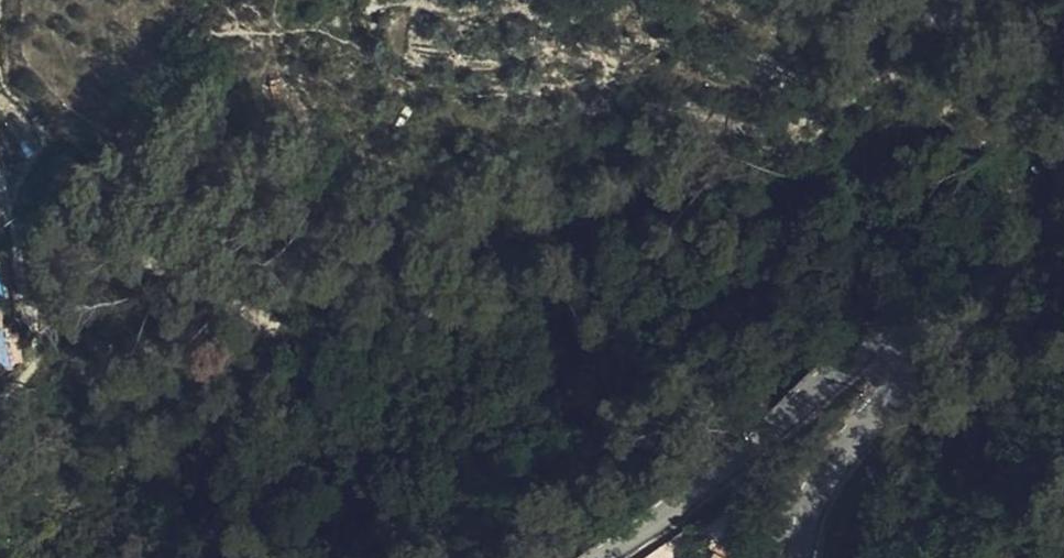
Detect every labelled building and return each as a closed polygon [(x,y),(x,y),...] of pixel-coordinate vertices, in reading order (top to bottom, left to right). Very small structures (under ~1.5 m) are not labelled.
[(22,353),(20,324),(0,325),(0,355),(22,353)] [(724,513),(712,529),(732,545),(744,529),(724,513)]
